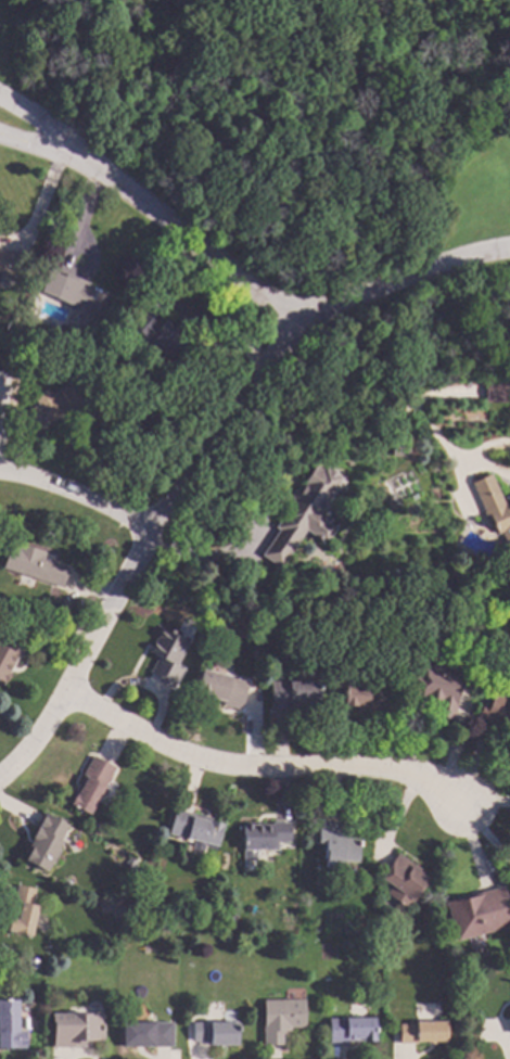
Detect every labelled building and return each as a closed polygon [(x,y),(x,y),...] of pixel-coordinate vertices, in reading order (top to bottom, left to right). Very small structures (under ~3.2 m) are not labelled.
[(15,277),(0,276),(0,250),(5,251),(4,253),(17,254),(15,277)] [(88,283),(87,286),(109,294),(102,312),(103,312),(99,327),(91,323),(95,314),(54,298),(55,297),(39,291),(48,268),(88,283)] [(155,324),(154,326),(157,329),(164,321),(188,342),(170,361),(151,344),(145,350),(136,343),(142,335),(127,322),(139,309),(155,324)] [(97,404),(76,417),(73,412),(67,417),(66,416),(60,419),(58,416),(39,428),(28,410),(37,404),(33,397),(47,390),(50,394),(79,375),(97,404)] [(506,403),(484,403),(484,383),(506,383),(506,403)] [(320,470),(322,465),(328,470),(331,470),(333,471),(334,474),(340,477),(326,499),(327,502),(326,507),(323,509),(318,510),(317,511),(330,520),(327,523),(334,528),(324,544),(304,530),(279,567),(260,556),(278,530),(275,527),(280,518),(278,516),(290,499),(289,495),(291,492),(293,489),(297,488),(313,464),(320,470)] [(508,498),(509,497),(509,539),(505,541),(501,532),(496,534),(490,522),(487,523),(470,483),(490,474),(503,503),(509,500),(508,498)] [(44,551),(42,558),(52,561),(51,563),(67,567),(62,588),(1,569),(10,544),(16,545),(16,543),(44,551)] [(430,631),(417,634),(415,621),(428,620),(430,631)] [(187,643),(175,665),(181,669),(171,687),(148,673),(157,656),(148,651),(162,628),(187,643)] [(4,682),(0,680),(0,643),(3,645),(10,633),(27,641),(18,658),(16,656),(4,682)] [(439,665),(438,672),(459,675),(450,720),(432,717),(435,704),(418,701),(418,700),(408,698),(415,665),(421,666),(420,668),(424,669),(425,663),(439,665)] [(247,682),(240,710),(221,704),(222,701),(194,693),(201,669),(247,682)] [(318,705),(290,706),(290,710),(270,711),(269,682),(296,680),(296,679),(317,678),(318,705)] [(373,685),(373,684),(391,685),(390,712),(353,710),(353,706),(343,705),(344,682),(373,685)] [(494,691),(509,698),(509,726),(502,723),(499,730),(475,719),(484,700),(489,702),(494,691)] [(114,767),(89,815),(67,803),(91,755),(114,767)] [(209,818),(209,821),(221,825),(216,846),(167,833),(174,808),(209,818)] [(58,819),(58,818),(64,821),(64,822),(66,825),(58,839),(62,841),(46,872),(24,860),(30,847),(28,846),(35,830),(35,829),(43,812),(58,819)] [(336,824),(335,830),(344,831),(344,835),(358,837),(357,841),(359,842),(359,846),(357,846),(356,863),(341,860),(341,869),(323,868),(324,860),(322,860),(323,843),(317,842),(318,821),(336,824)] [(289,843),(277,843),(277,850),(242,850),(242,824),(271,824),(271,822),(289,822),(289,843)] [(419,869),(418,872),(426,879),(406,908),(385,893),(390,885),(379,878),(396,854),(419,869)] [(35,889),(31,905),(37,906),(30,935),(7,930),(9,919),(11,919),(15,903),(12,903),(16,885),(35,889)] [(503,886),(509,913),(509,927),(455,942),(445,902),(503,886)] [(37,960),(36,969),(27,969),(28,959),(37,960)] [(457,985),(448,984),(448,975),(457,977),(457,985)] [(25,1046),(0,1048),(0,1000),(15,999),(17,1031),(24,1031),(25,1046)] [(304,1028),(290,1028),(290,1032),(283,1032),(283,1045),(263,1045),(262,1026),(263,1026),(263,1000),(304,999),(304,1028)] [(90,1016),(103,1016),(103,1041),(90,1041),(90,1045),(73,1046),(73,1047),(52,1047),(52,1013),(90,1013),(90,1016)] [(373,1042),(361,1042),(361,1038),(347,1038),(347,1045),(328,1045),(328,1019),(373,1019),(373,1042)] [(155,1023),(171,1023),(171,1046),(120,1047),(119,1022),(155,1021),(155,1023)] [(445,1042),(398,1042),(398,1024),(415,1024),(415,1022),(445,1022),(445,1042)] [(237,1026),(238,1026),(238,1031),(237,1031),(237,1045),(209,1045),(209,1042),(192,1042),(192,1023),(237,1023),(237,1026)]
